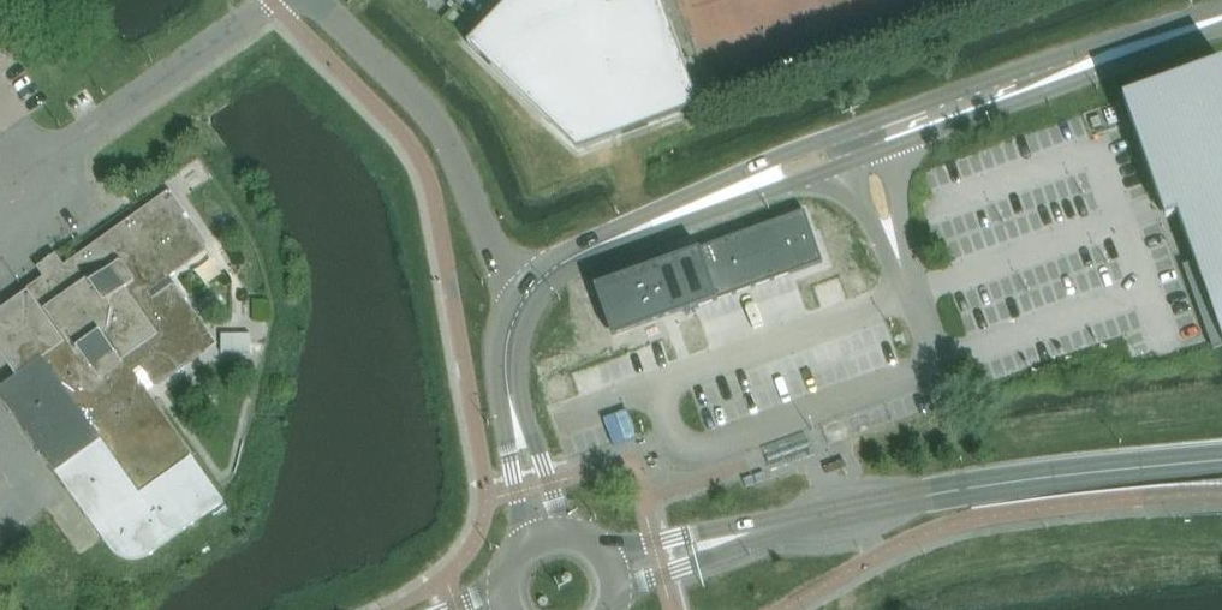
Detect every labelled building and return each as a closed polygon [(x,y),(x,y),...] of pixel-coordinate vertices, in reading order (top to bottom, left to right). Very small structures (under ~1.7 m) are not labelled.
[(467,44),(577,151),(699,107),(660,0),(509,0),(467,44)] [(1123,100),(1156,194),(1165,219),(1178,215),(1221,337),(1221,65),(1123,100)] [(64,271),(31,295),(27,290),(24,292),(25,293),(0,311),(0,354),(15,376),(0,387),(0,395),(109,548),(121,557),(135,560),(149,555),(224,502),(191,455),(188,457),(127,371),(137,364),(154,388),(156,386),(155,384),(211,344),(172,289),(174,287),(172,285),(148,302),(141,292),(205,246),(207,248),(210,246),(189,218),(185,221),(182,217),(186,214),(170,191),(168,193),(170,196),(120,231),(64,271)] [(801,212),(595,286),(614,338),(820,263),(801,212)] [(250,354),(250,335),(221,335),(221,354),(250,354)]
